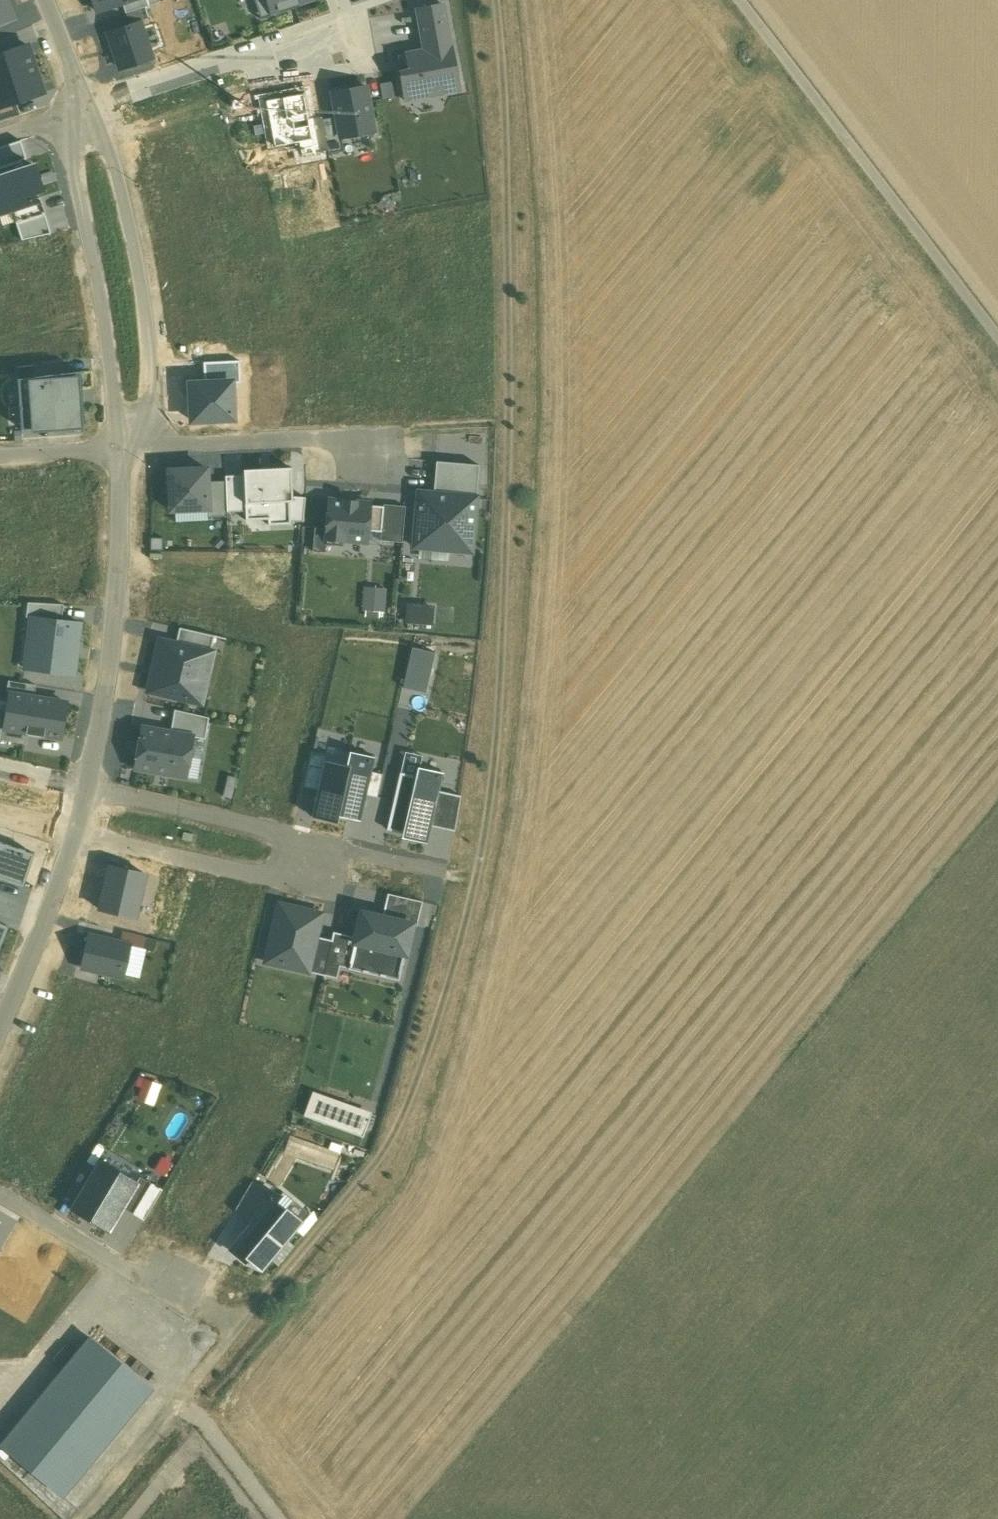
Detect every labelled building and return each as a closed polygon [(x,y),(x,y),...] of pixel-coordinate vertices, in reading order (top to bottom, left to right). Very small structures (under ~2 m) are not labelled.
[(7,0),(0,0),(0,15),(11,10),(7,0)] [(96,10),(123,1),(125,0),(92,0),(96,10)] [(123,1),(127,13),(159,2),(159,0),(125,0),(123,1)] [(271,17),(297,9),(295,4),(310,0),(266,0),(271,17)] [(418,9),(423,38),(448,33),(443,5),(418,9)] [(151,59),(138,22),(109,32),(122,69),(151,59)] [(398,55),(401,72),(405,95),(429,91),(433,85),(440,84),(446,88),(458,85),(448,33),(423,38),(425,51),(412,53),(398,55)] [(27,46),(0,55),(0,108),(15,103),(43,93),(27,46)] [(308,86),(254,95),(255,100),(259,100),(268,147),(291,143),(294,159),(320,154),(308,86)] [(332,92),(336,116),(340,137),(341,137),(350,135),(350,136),(364,134),(364,133),(374,131),(365,86),(355,88),(354,87),(343,89),(343,90),(332,92)] [(15,103),(0,108),(0,122),(20,115),(15,103)] [(340,137),(336,116),(322,119),(328,153),(344,150),(341,137),(340,137)] [(20,160),(21,161),(26,159),(20,141),(0,148),(0,167),(20,160)] [(12,209),(35,202),(34,200),(32,193),(42,190),(33,165),(23,169),(21,161),(20,160),(0,167),(0,213),(12,209)] [(35,202),(12,209),(20,240),(51,233),(40,198),(34,200),(35,202)] [(239,360),(204,362),(205,383),(231,382),(231,383),(241,383),(239,360)] [(16,367),(17,379),(36,377),(35,365),(16,367)] [(85,423),(80,373),(36,377),(17,379),(22,429),(85,423)] [(191,420),(233,418),(231,383),(231,382),(205,383),(189,384),(191,420)] [(477,463),(478,452),(459,450),(458,461),(477,463)] [(436,462),(433,494),(478,498),(480,466),(436,462)] [(244,475),(245,511),(246,519),(270,518),(270,511),(289,511),(293,511),(292,497),(291,468),(244,470),(244,475)] [(207,482),(206,469),(168,470),(170,511),(208,509),(207,482)] [(226,481),(227,512),(245,511),(244,475),(226,476),(226,481)] [(226,481),(207,482),(208,509),(208,517),(227,517),(227,512),(226,481)] [(349,487),(308,487),(308,511),(319,511),(319,497),(349,498),(349,487)] [(415,546),(472,551),(478,498),(433,494),(419,493),(415,546)] [(289,511),(289,521),(303,521),(305,497),(292,497),(293,511),(289,511)] [(344,541),(367,543),(368,531),(370,507),(370,504),(329,501),(326,530),(325,545),(343,547),(344,541)] [(403,507),(384,505),(384,508),(382,532),(381,540),(400,542),(403,507)] [(384,508),(370,507),(368,531),(382,532),(384,508)] [(325,545),(326,530),(316,529),(314,552),(325,553),(325,545)] [(366,610),(366,617),(379,618),(379,611),(384,612),(386,589),(364,587),(362,610),(366,610)] [(31,618),(62,622),(63,605),(28,602),(26,617),(31,618)] [(408,624),(432,625),(433,608),(409,606),(408,624)] [(25,668),(75,674),(81,624),(62,622),(31,618),(25,668)] [(176,642),(210,650),(213,638),(179,630),(176,642)] [(202,703),(214,651),(210,650),(176,642),(161,639),(149,691),(202,703)] [(6,694),(11,694),(35,698),(37,686),(8,682),(6,694)] [(60,737),(66,703),(35,698),(11,694),(6,729),(28,732),(60,737)] [(174,711),(170,733),(193,737),(206,739),(210,718),(174,711)] [(28,732),(6,729),(1,728),(0,733),(0,740),(26,744),(28,732)] [(170,733),(142,728),(135,768),(179,776),(183,754),(189,755),(193,737),(170,733)] [(198,779),(205,739),(193,737),(189,755),(183,754),(179,776),(198,779)] [(318,791),(325,760),(326,755),(312,751),(303,787),(318,791)] [(366,795),(371,772),(375,757),(350,751),(347,765),(349,766),(338,815),(360,820),(366,795)] [(338,815),(349,766),(347,765),(325,760),(318,791),(312,816),(336,822),(338,815)] [(399,773),(386,830),(402,833),(401,837),(427,843),(431,825),(439,791),(443,773),(418,767),(416,776),(399,773)] [(366,795),(377,797),(382,774),(371,772),(366,795)] [(439,791),(431,825),(454,830),(461,796),(439,791)] [(23,886),(34,854),(0,842),(0,879),(23,886)] [(146,875),(110,866),(99,908),(135,917),(146,875)] [(387,893),(382,917),(412,924),(417,925),(422,902),(387,893)] [(281,965),(308,972),(317,936),(322,914),(279,904),(267,953),(283,957),(281,965)] [(382,917),(361,912),(348,969),(399,981),(412,924),(382,917)] [(9,927),(0,923),(0,950),(9,927)] [(123,932),(121,943),(131,945),(142,948),(145,937),(123,932)] [(332,940),(329,955),(342,958),(348,935),(334,932),(332,940)] [(124,977),(131,945),(121,943),(88,936),(81,967),(124,977)] [(317,936),(308,972),(324,975),(329,955),(332,940),(317,936)] [(139,1075),(131,1096),(153,1104),(161,1083),(139,1075)] [(304,1116),(363,1136),(369,1118),(310,1098),(304,1116)] [(340,1154),(294,1137),(284,1151),(334,1168),(340,1154)] [(268,1179),(279,1185),(295,1159),(283,1154),(268,1179)] [(136,1183),(100,1161),(70,1211),(107,1233),(123,1207),(137,1183),(136,1183)] [(161,1189),(140,1176),(136,1183),(137,1183),(123,1207),(143,1219),(161,1189)] [(237,1209),(247,1217),(264,1189),(251,1183),(237,1209)] [(250,1258),(261,1268),(300,1222),(286,1210),(294,1200),(283,1192),(279,1195),(264,1189),(247,1217),(253,1223),(232,1249),(246,1262),(250,1258)] [(63,1497),(152,1389),(90,1338),(1,1446),(63,1497)]
